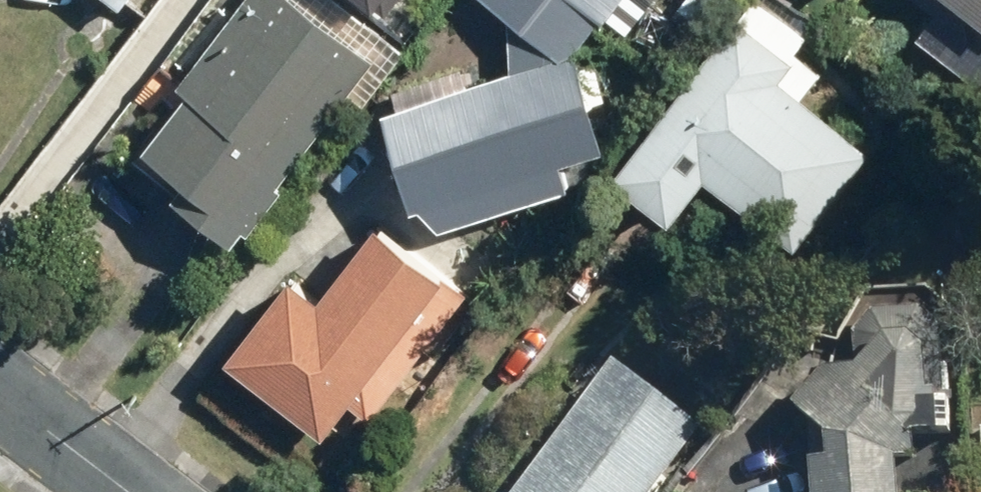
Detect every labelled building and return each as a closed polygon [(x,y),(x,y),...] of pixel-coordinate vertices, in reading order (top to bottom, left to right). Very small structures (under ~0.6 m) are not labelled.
[(116,12),(125,0),(100,0),(116,12)] [(223,248),(375,62),(298,0),(244,0),(166,95),(175,102),(132,154),(172,185),(161,198),(223,248)] [(362,16),(374,0),(342,0),(362,16)] [(489,12),(508,73),(372,116),(404,217),(423,211),(431,234),(563,192),(555,166),(600,152),(568,52),(609,0),(474,0),(489,12)] [(980,93),(980,0),(906,0),(931,19),(914,43),(980,93)] [(734,20),(604,181),(664,229),(699,184),(786,253),(864,155),(776,85),(791,66),(734,20)] [(280,276),(213,364),(316,442),(406,324),(430,343),(466,297),(372,226),(314,302),(280,276)] [(808,436),(810,467),(801,468),(803,491),(899,491),(896,445),(951,442),(945,338),(916,313),(864,316),(844,347),(845,374),(819,375),(784,415),(808,436)] [(511,491),(655,491),(699,433),(606,364),(511,491)]
